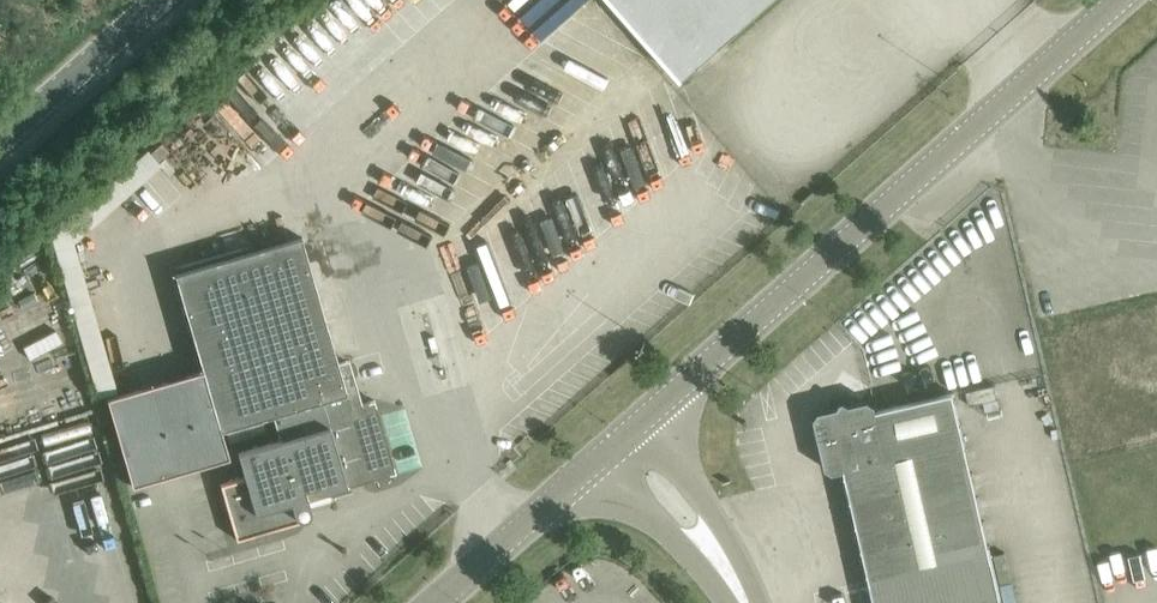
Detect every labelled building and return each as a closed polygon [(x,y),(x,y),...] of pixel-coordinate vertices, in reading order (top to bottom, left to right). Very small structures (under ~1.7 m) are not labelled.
[(685,76),(771,0),(618,0),(685,76)] [(67,228),(51,233),(63,270),(79,265),(67,228)] [(302,236),(175,273),(204,372),(109,399),(133,484),(229,457),(221,430),(274,415),(281,440),(238,452),(245,477),(221,484),(237,539),(307,518),(310,516),(311,513),(312,511),(312,509),(308,496),(307,496),(305,489),(319,485),(321,488),(323,490),(327,491),(330,491),(396,472),(375,399),(360,404),(347,360),(339,362),(302,236)] [(998,398),(995,385),(967,392),(970,404),(998,398)] [(876,602),(986,602),(1003,599),(955,392),(877,410),(876,404),(875,404),(870,401),(870,400),(856,403),(851,400),(852,398),(850,397),(848,401),(839,403),(835,401),(835,402),(836,402),(833,408),(819,412),(815,418),(825,462),(823,462),(823,464),(830,462),(832,460),(839,465),(838,467),(839,471),(846,470),(847,475),(846,475),(846,477),(849,476),(854,499),(851,499),(852,501),(854,501),(859,523),(857,523),(858,525),(860,525),(865,547),(863,548),(863,550),(865,549),(871,571),(868,572),(869,574),(870,574),(871,580),(876,602)]
